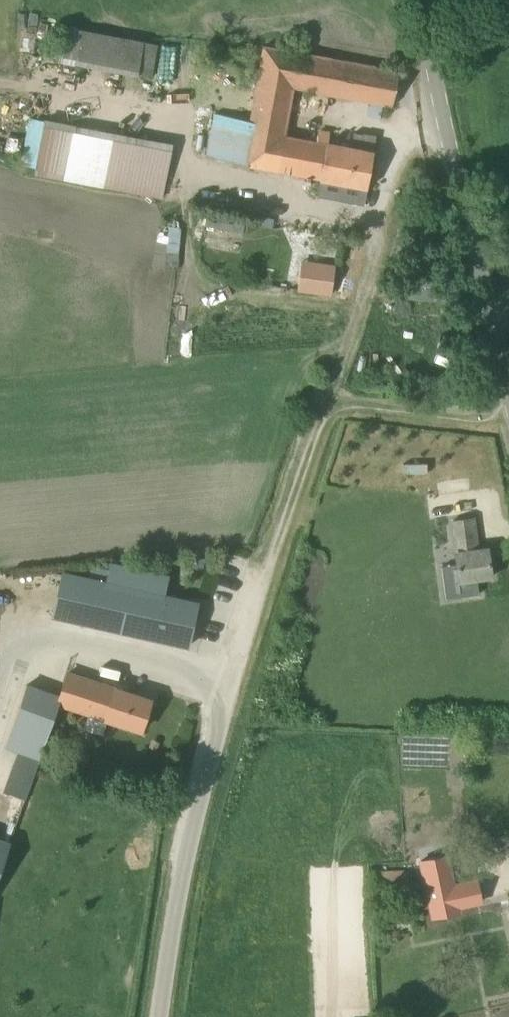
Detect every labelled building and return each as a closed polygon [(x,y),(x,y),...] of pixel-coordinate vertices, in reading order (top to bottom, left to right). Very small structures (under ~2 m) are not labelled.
[(58,60),(89,66),(94,31),(64,26),(58,60)] [(157,48),(157,50),(154,70),(186,74),(189,52),(185,52),(187,37),(164,34),(163,48),(157,48)] [(135,74),(151,77),(157,42),(141,40),(135,74)] [(263,46),(252,104),(249,120),(214,113),(206,157),(320,179),(319,179),(367,188),(367,187),(376,137),(377,135),(375,134),(374,135),(363,133),(362,134),(353,132),(351,148),(328,143),(329,134),(318,131),(316,141),(283,135),(292,86),(371,101),(368,116),(378,118),(380,119),(380,116),(379,116),(381,103),(392,105),(398,71),(263,46)] [(43,119),(43,121),(28,118),(19,163),(34,166),(33,174),(161,198),(172,144),(43,119)] [(244,215),(208,208),(205,220),(242,227),(244,215)] [(174,234),(151,234),(152,265),(175,264),(174,234)] [(327,293),(329,261),(293,259),(292,291),(327,293)] [(410,277),(409,296),(430,297),(431,278),(410,277)] [(455,553),(456,562),(441,564),(443,581),(458,579),(458,581),(491,576),(487,548),(477,550),(472,519),(452,521),(456,552),(455,553)] [(92,625),(155,638),(188,646),(197,603),(61,573),(52,616),(92,625)] [(67,673),(60,697),(57,703),(140,730),(150,700),(67,673)] [(57,703),(60,697),(26,685),(5,746),(39,758),(58,703),(57,703)] [(8,844),(0,841),(0,867),(8,844)] [(460,859),(434,865),(443,906),(462,902),(465,913),(472,911),(496,906),(491,884),(467,889),(460,859)] [(413,861),(414,885),(430,885),(429,860),(413,861)] [(408,896),(407,870),(370,871),(371,898),(408,896)]
